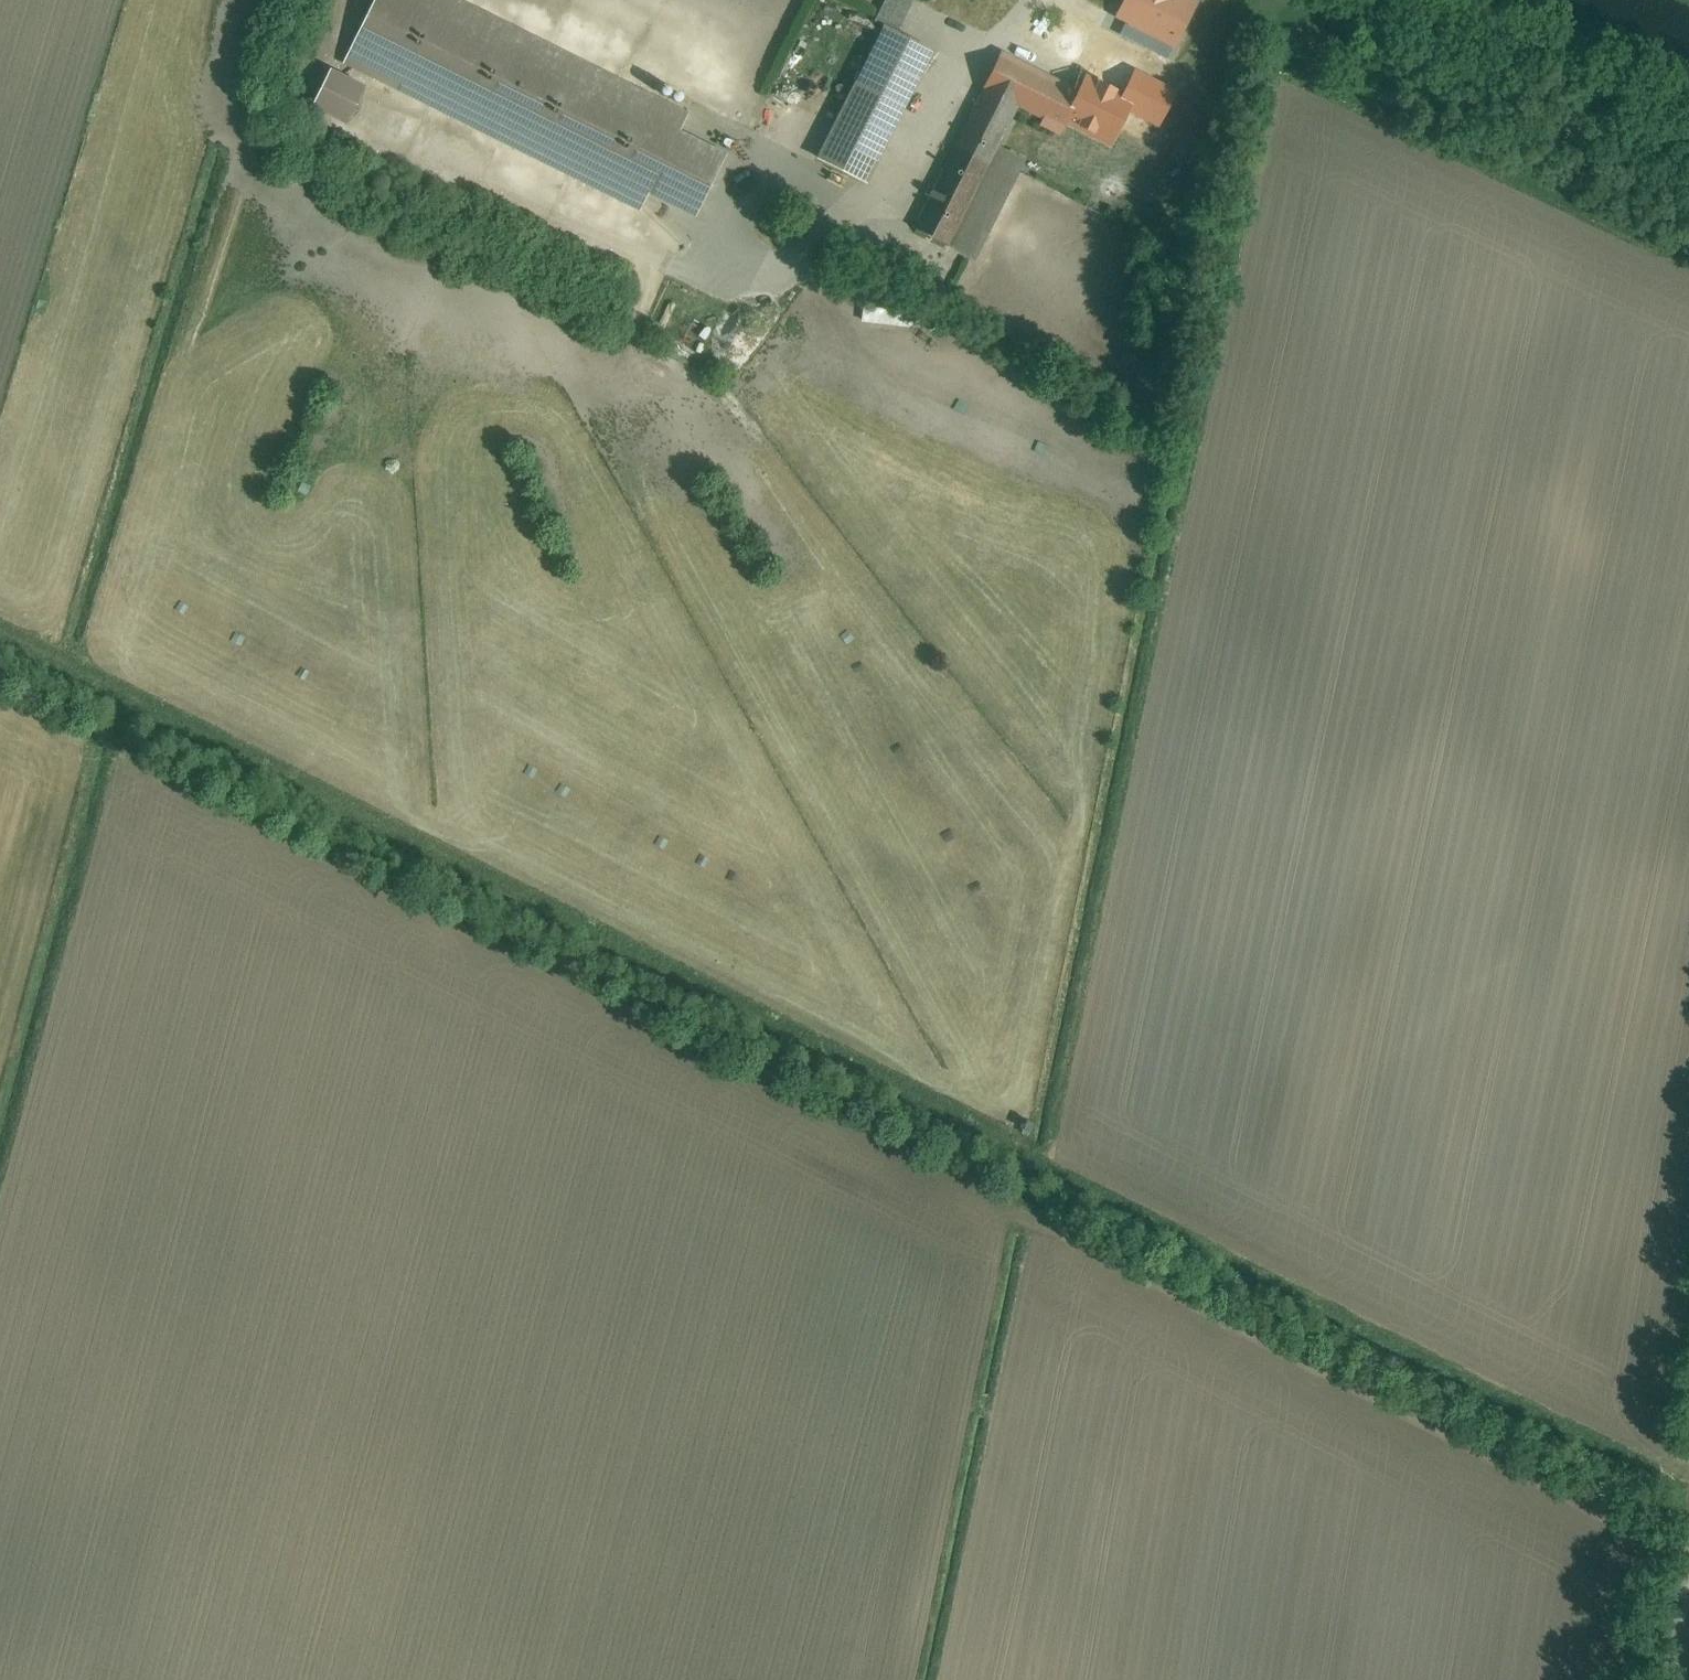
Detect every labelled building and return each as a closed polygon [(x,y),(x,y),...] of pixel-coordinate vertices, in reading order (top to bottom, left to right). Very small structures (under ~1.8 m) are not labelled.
[(457,0),(372,0),(339,67),(684,236),(734,136),(457,0)] [(830,127),(883,152),(931,54),(878,29),(830,127)] [(997,59),(913,229),(976,260),(1024,162),(999,150),(1015,118),(1087,154),(1114,100),(1077,82),(1071,95),(997,59)] [(363,87),(328,71),(311,107),(346,124),(363,87)]
